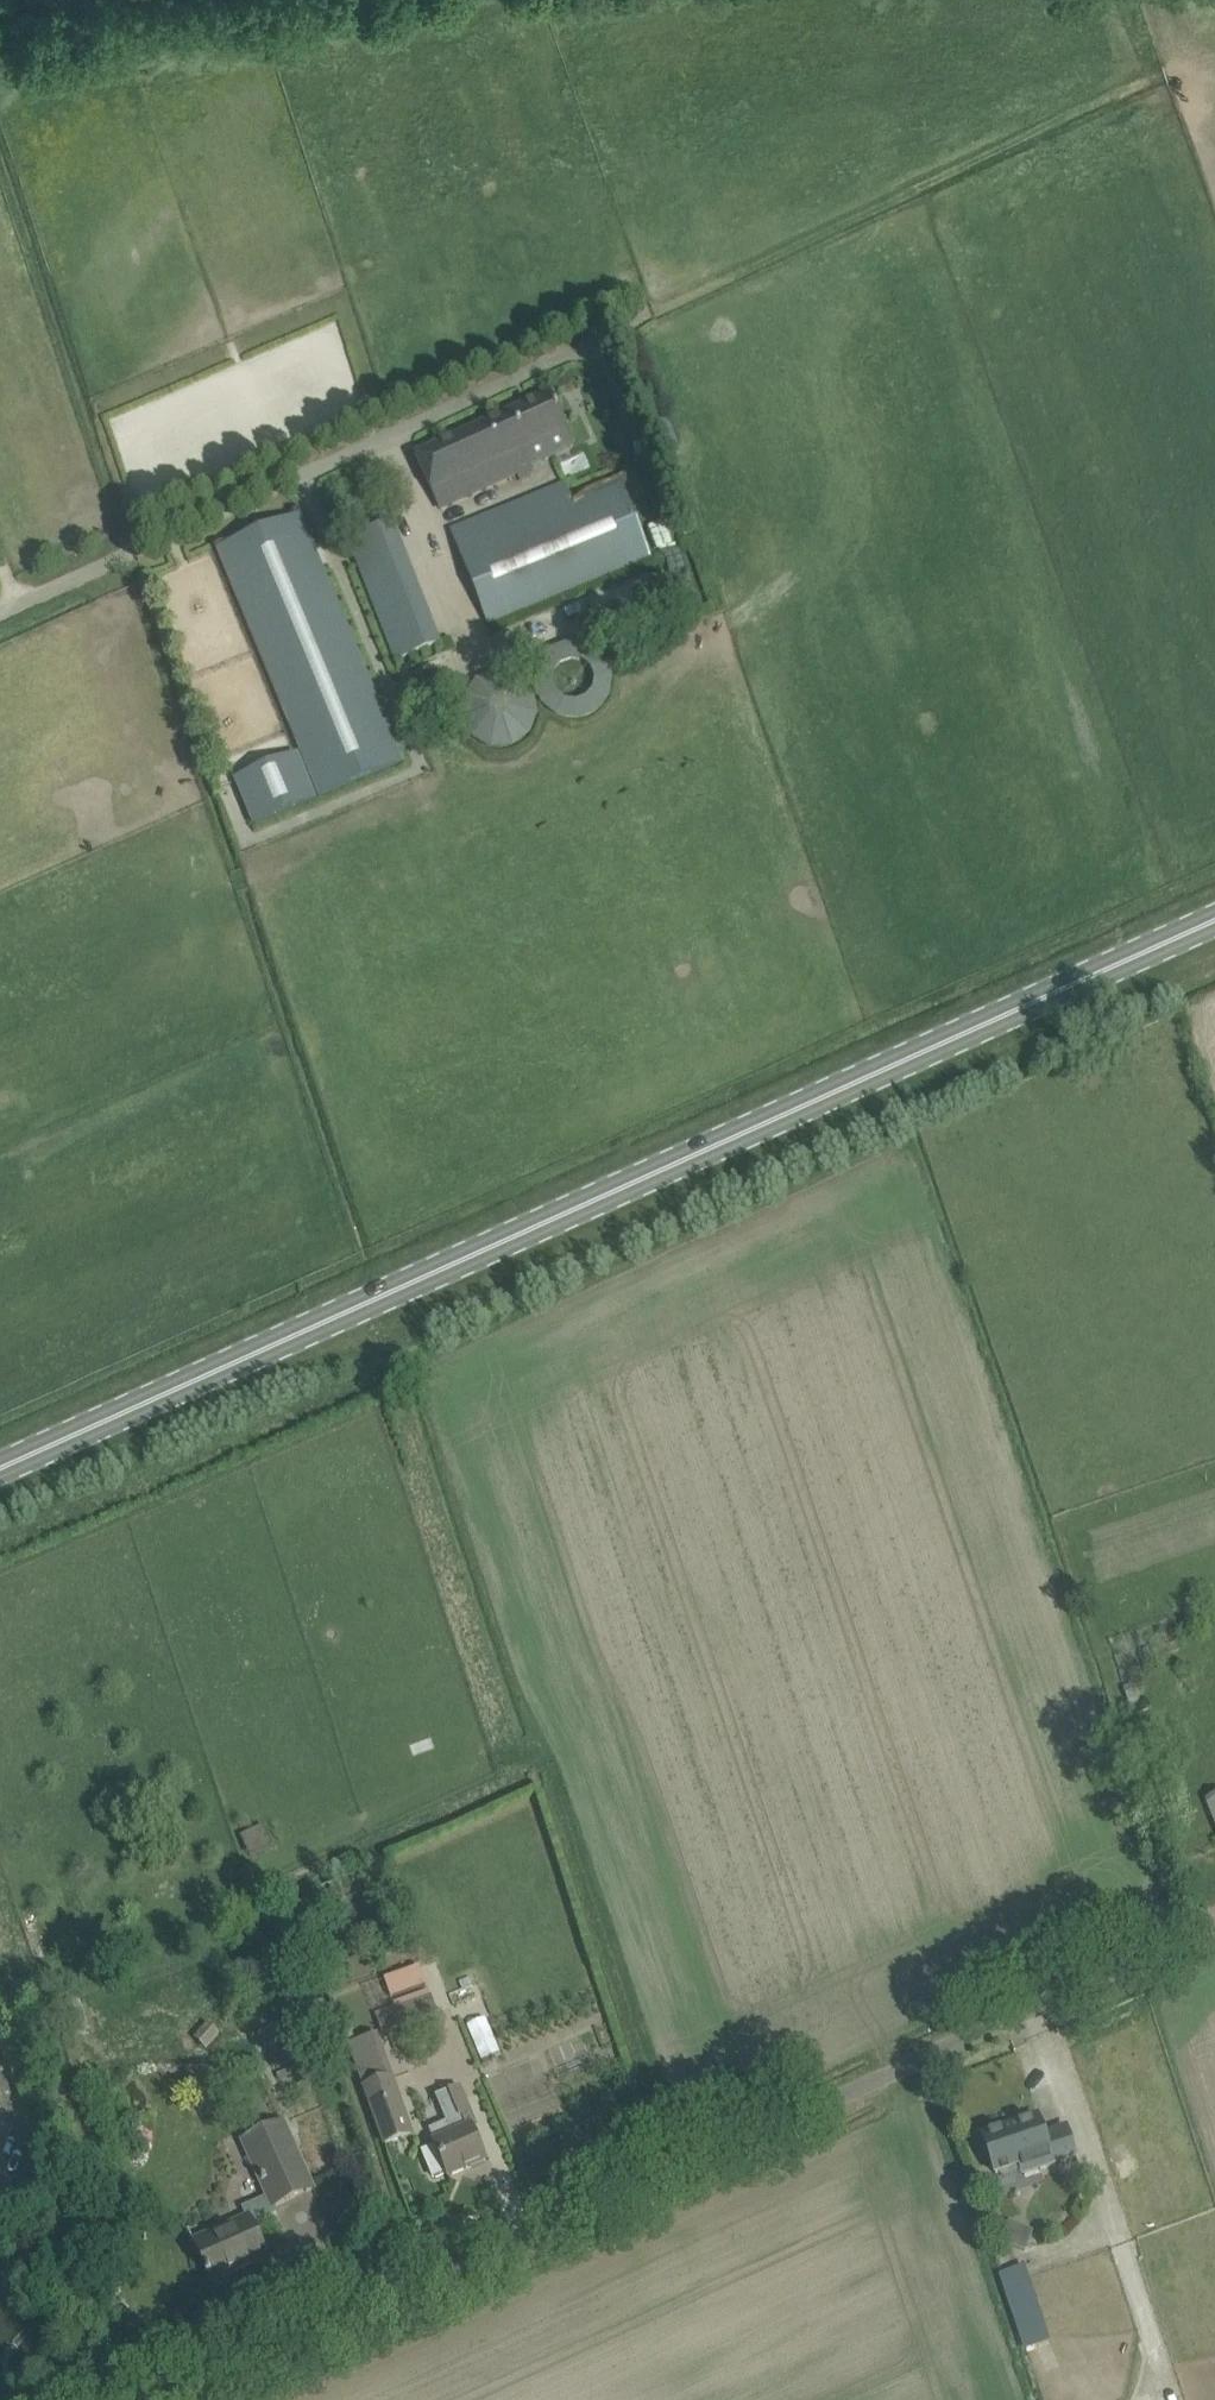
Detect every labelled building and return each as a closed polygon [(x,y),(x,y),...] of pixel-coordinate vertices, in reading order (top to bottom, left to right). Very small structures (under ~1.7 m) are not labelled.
[(523,451),(566,431),(550,396),(417,456),(441,509),(518,474),(521,480),(529,476),(528,475),(533,473),(523,451)] [(454,535),(490,624),(650,558),(620,487),(573,507),(565,489),(454,535)] [(367,675),(301,516),(218,550),(260,651),(320,797),(403,763),(367,675)] [(396,662),(424,651),(440,645),(393,522),(348,540),(396,662)] [(640,571),(628,575),(635,596),(659,588),(650,559),(637,563),(640,571)] [(530,736),(539,707),(574,719),(602,708),(615,668),(597,663),(585,667),(574,638),(547,648),(538,676),(535,675),(513,683),(488,675),(467,684),(477,710),(468,738),(499,748),(530,736)] [(298,755),(236,780),(254,824),(316,799),(298,755)] [(390,1997),(425,1984),(418,1964),(382,1977),(390,1997)] [(438,2013),(431,1995),(376,2016),(383,2033),(438,2013)] [(206,2023),(194,2036),(205,2046),(217,2032),(206,2023)] [(348,2045),(355,2063),(386,2144),(413,2134),(382,2052),(375,2034),(348,2045)] [(486,2160),(472,2128),(477,2126),(460,2086),(435,2096),(436,2097),(446,2120),(449,2119),(455,2134),(434,2142),(436,2146),(425,2150),(423,2154),(432,2175),(436,2177),(447,2172),(448,2175),(486,2160)] [(1031,2117),(982,2134),(992,2163),(1015,2156),(1021,2175),(1076,2156),(1063,2116),(1033,2126),(1031,2117)] [(277,2212),(274,2205),(313,2188),(284,2123),(244,2140),(269,2195),(241,2208),(248,2223),(196,2245),(212,2282),(233,2272),(232,2269),(248,2262),(249,2265),(267,2257),(252,2223),(277,2212)] [(1009,2222),(1002,2238),(1021,2247),(1029,2231),(1009,2222)] [(1019,2266),(999,2273),(1022,2341),(1042,2335),(1019,2266)]
